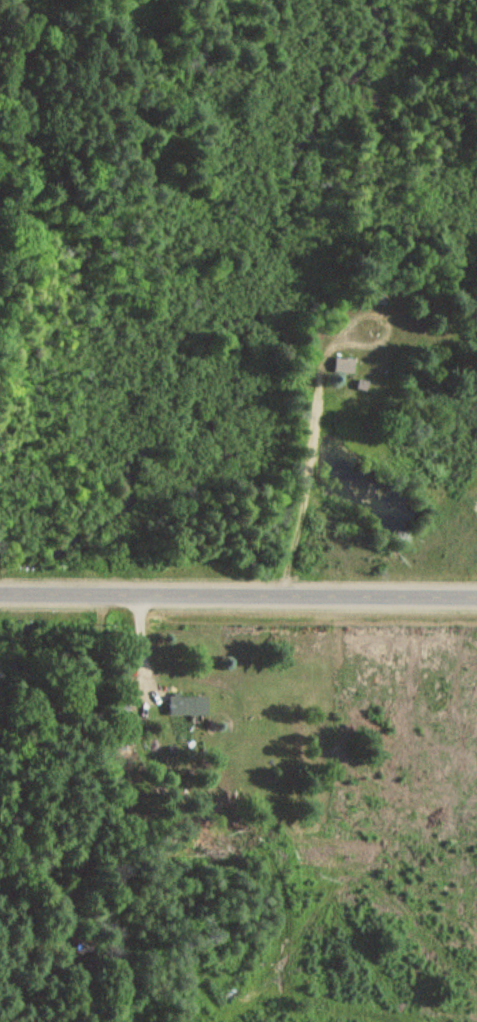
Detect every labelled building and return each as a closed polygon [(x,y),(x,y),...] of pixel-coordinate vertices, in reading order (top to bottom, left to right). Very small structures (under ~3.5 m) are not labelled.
[(350,374),(351,359),(340,359),(340,373),(350,374)] [(204,696),(166,696),(166,716),(204,716),(204,696)]
